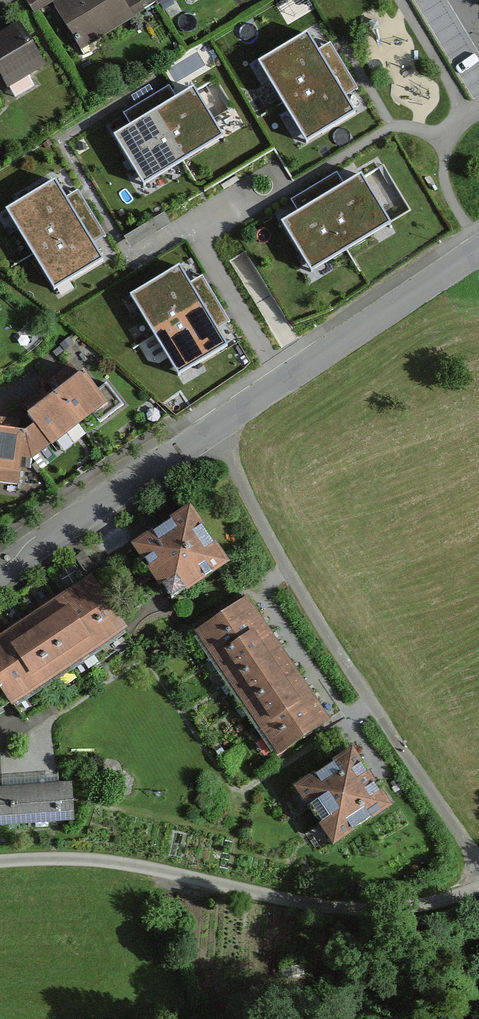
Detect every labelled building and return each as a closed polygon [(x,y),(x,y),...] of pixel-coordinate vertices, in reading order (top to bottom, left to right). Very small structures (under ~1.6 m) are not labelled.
[(60,5),(82,43),(128,17),(118,0),(70,0),(60,5)] [(0,40),(0,67),(10,83),(40,65),(18,29),(0,40)] [(330,76),(307,38),(262,65),(285,103),(330,76)] [(352,114),(330,76),(285,103),(307,141),(352,114)] [(193,94),(155,116),(182,161),(220,138),(193,94)] [(155,116),(117,139),(144,183),(182,161),(155,116)] [(361,180),(323,202),(350,248),(388,225),(361,180)] [(55,188),(11,213),(32,249),(76,224),(55,188)] [(323,202),(285,225),(312,270),(350,248),(323,202)] [(76,224),(32,249),(53,285),(97,260),(76,224)] [(177,273),(135,299),(158,336),(200,311),(177,273)] [(200,311),(158,336),(180,374),(223,348),(200,311)] [(86,368),(59,390),(82,419),(93,410),(99,417),(115,404),(86,368)] [(56,440),(82,419),(59,390),(33,411),(56,440)] [(0,429),(0,469),(24,472),(29,432),(0,429)] [(230,558),(192,504),(137,542),(176,596),(230,558)] [(36,613),(71,667),(130,629),(95,575),(36,613)] [(199,631),(216,655),(266,622),(249,597),(199,631)] [(71,667),(36,613),(0,636),(0,679),(16,703),(71,667)] [(216,655),(232,679),(282,646),(266,622),(216,655)] [(249,703),(298,670),(282,646),(232,679),(249,703)] [(249,703),(266,729),(316,695),(298,670),(249,703)] [(331,718),(316,695),(266,729),(282,752),(331,718)] [(392,800),(358,748),(301,785),(336,837),(392,800)] [(0,789),(0,815),(72,811),(71,784),(0,789)]
